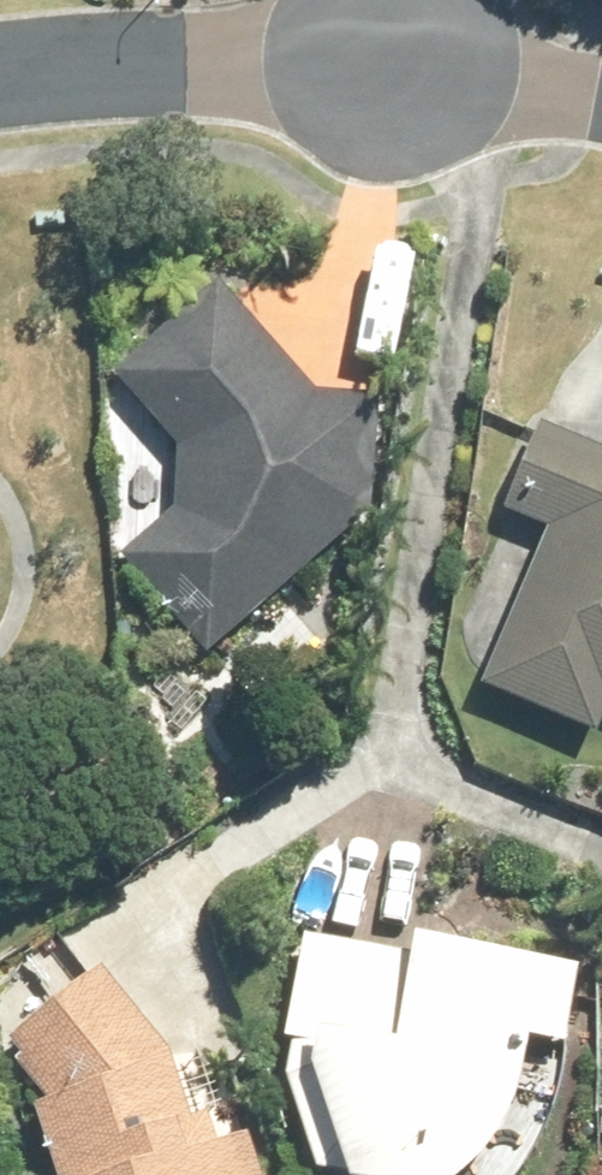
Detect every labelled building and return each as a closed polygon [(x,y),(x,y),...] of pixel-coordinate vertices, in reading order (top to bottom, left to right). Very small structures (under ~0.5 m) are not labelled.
[(227,292),(122,382),(186,456),(182,517),(126,567),(215,671),(379,528),(387,409),(325,404),(227,292)] [(489,699),(601,745),(601,457),(547,435),(512,521),(555,538),(489,699)] [(296,1094),(323,1174),(502,1174),(513,1158),(527,1130),(541,1059),(578,1064),(591,984),(427,957),(427,961),(314,943),(294,1056),(303,1058),(296,1094)] [(59,1174),(265,1174),(258,1154),(251,1155),(248,1143),(222,1151),(216,1128),(198,1133),(177,1065),(108,976),(16,1049),(30,1066),(23,1073),(58,1116),(42,1121),(59,1174)]
